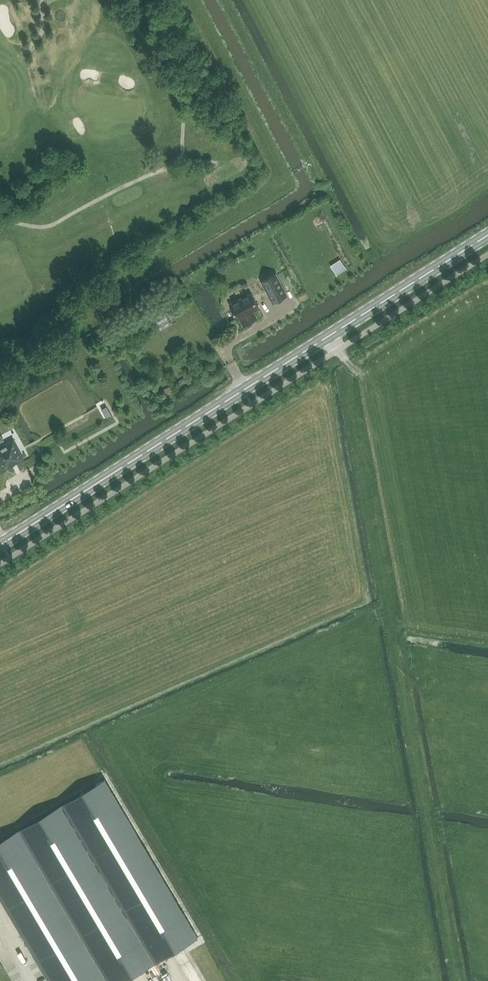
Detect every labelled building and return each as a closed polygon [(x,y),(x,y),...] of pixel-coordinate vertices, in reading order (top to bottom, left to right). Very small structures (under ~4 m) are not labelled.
[(121,75),(119,83),(133,86),(135,78),(121,75)] [(261,281),(273,303),(288,295),(277,273),(261,281)] [(251,292),(229,304),(238,320),(240,319),(243,326),(258,318),(255,312),(260,309),(251,292)] [(359,369),(372,363),(370,358),(357,364),(359,369)] [(3,471),(24,459),(13,440),(0,447),(0,466),(3,471)] [(0,840),(0,896),(5,905),(36,957),(50,980),(123,980),(126,979),(171,952),(182,946),(198,937),(149,853),(104,778),(37,818),(0,840)] [(8,949),(16,945),(3,920),(0,922),(0,932),(8,949)]
